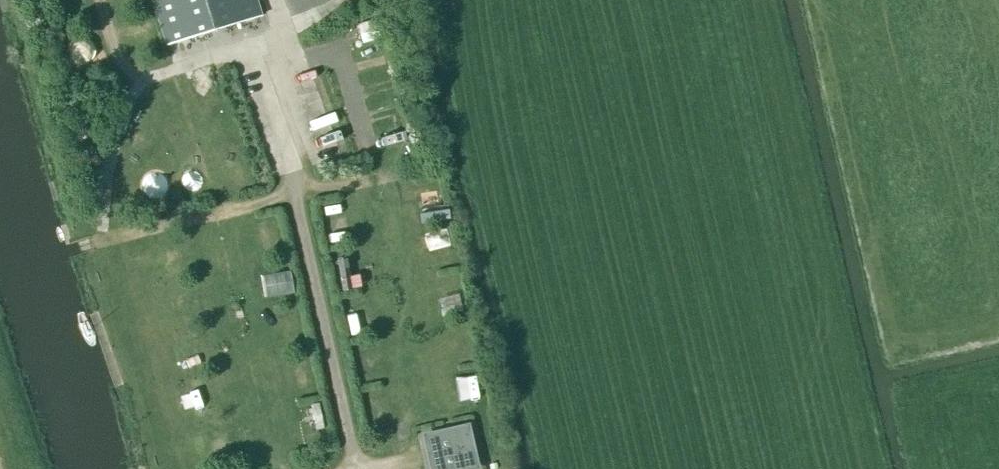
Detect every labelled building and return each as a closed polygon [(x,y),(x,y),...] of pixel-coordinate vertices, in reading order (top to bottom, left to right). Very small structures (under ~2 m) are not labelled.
[(166,45),(262,16),(257,0),(152,0),(166,45)] [(368,314),(348,320),(353,336),(372,331),(368,314)] [(476,467),(467,428),(426,437),(429,450),(439,448),(442,461),(432,463),(433,468),(466,468),(476,467)]
